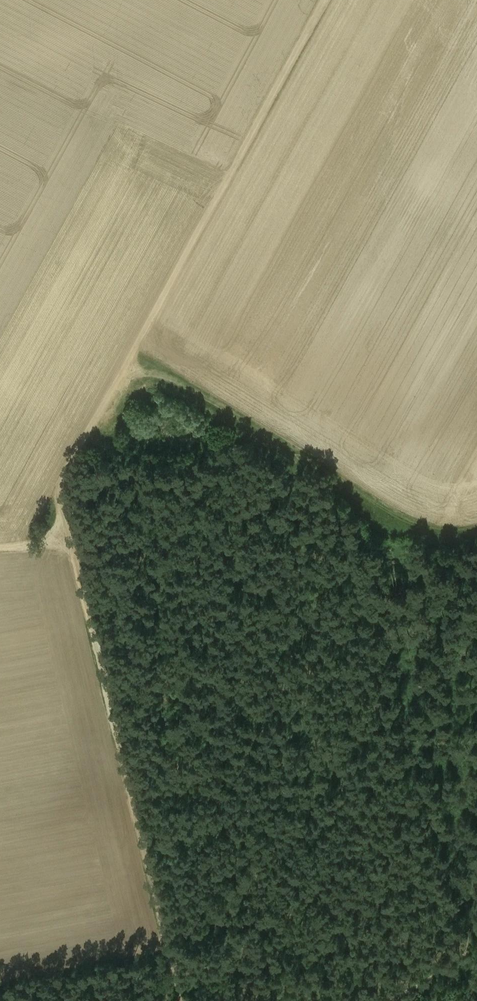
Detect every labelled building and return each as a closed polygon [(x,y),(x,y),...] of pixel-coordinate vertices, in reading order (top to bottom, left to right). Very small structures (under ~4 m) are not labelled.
[(133,413),(125,408),(121,414),(129,419),(133,413)]
